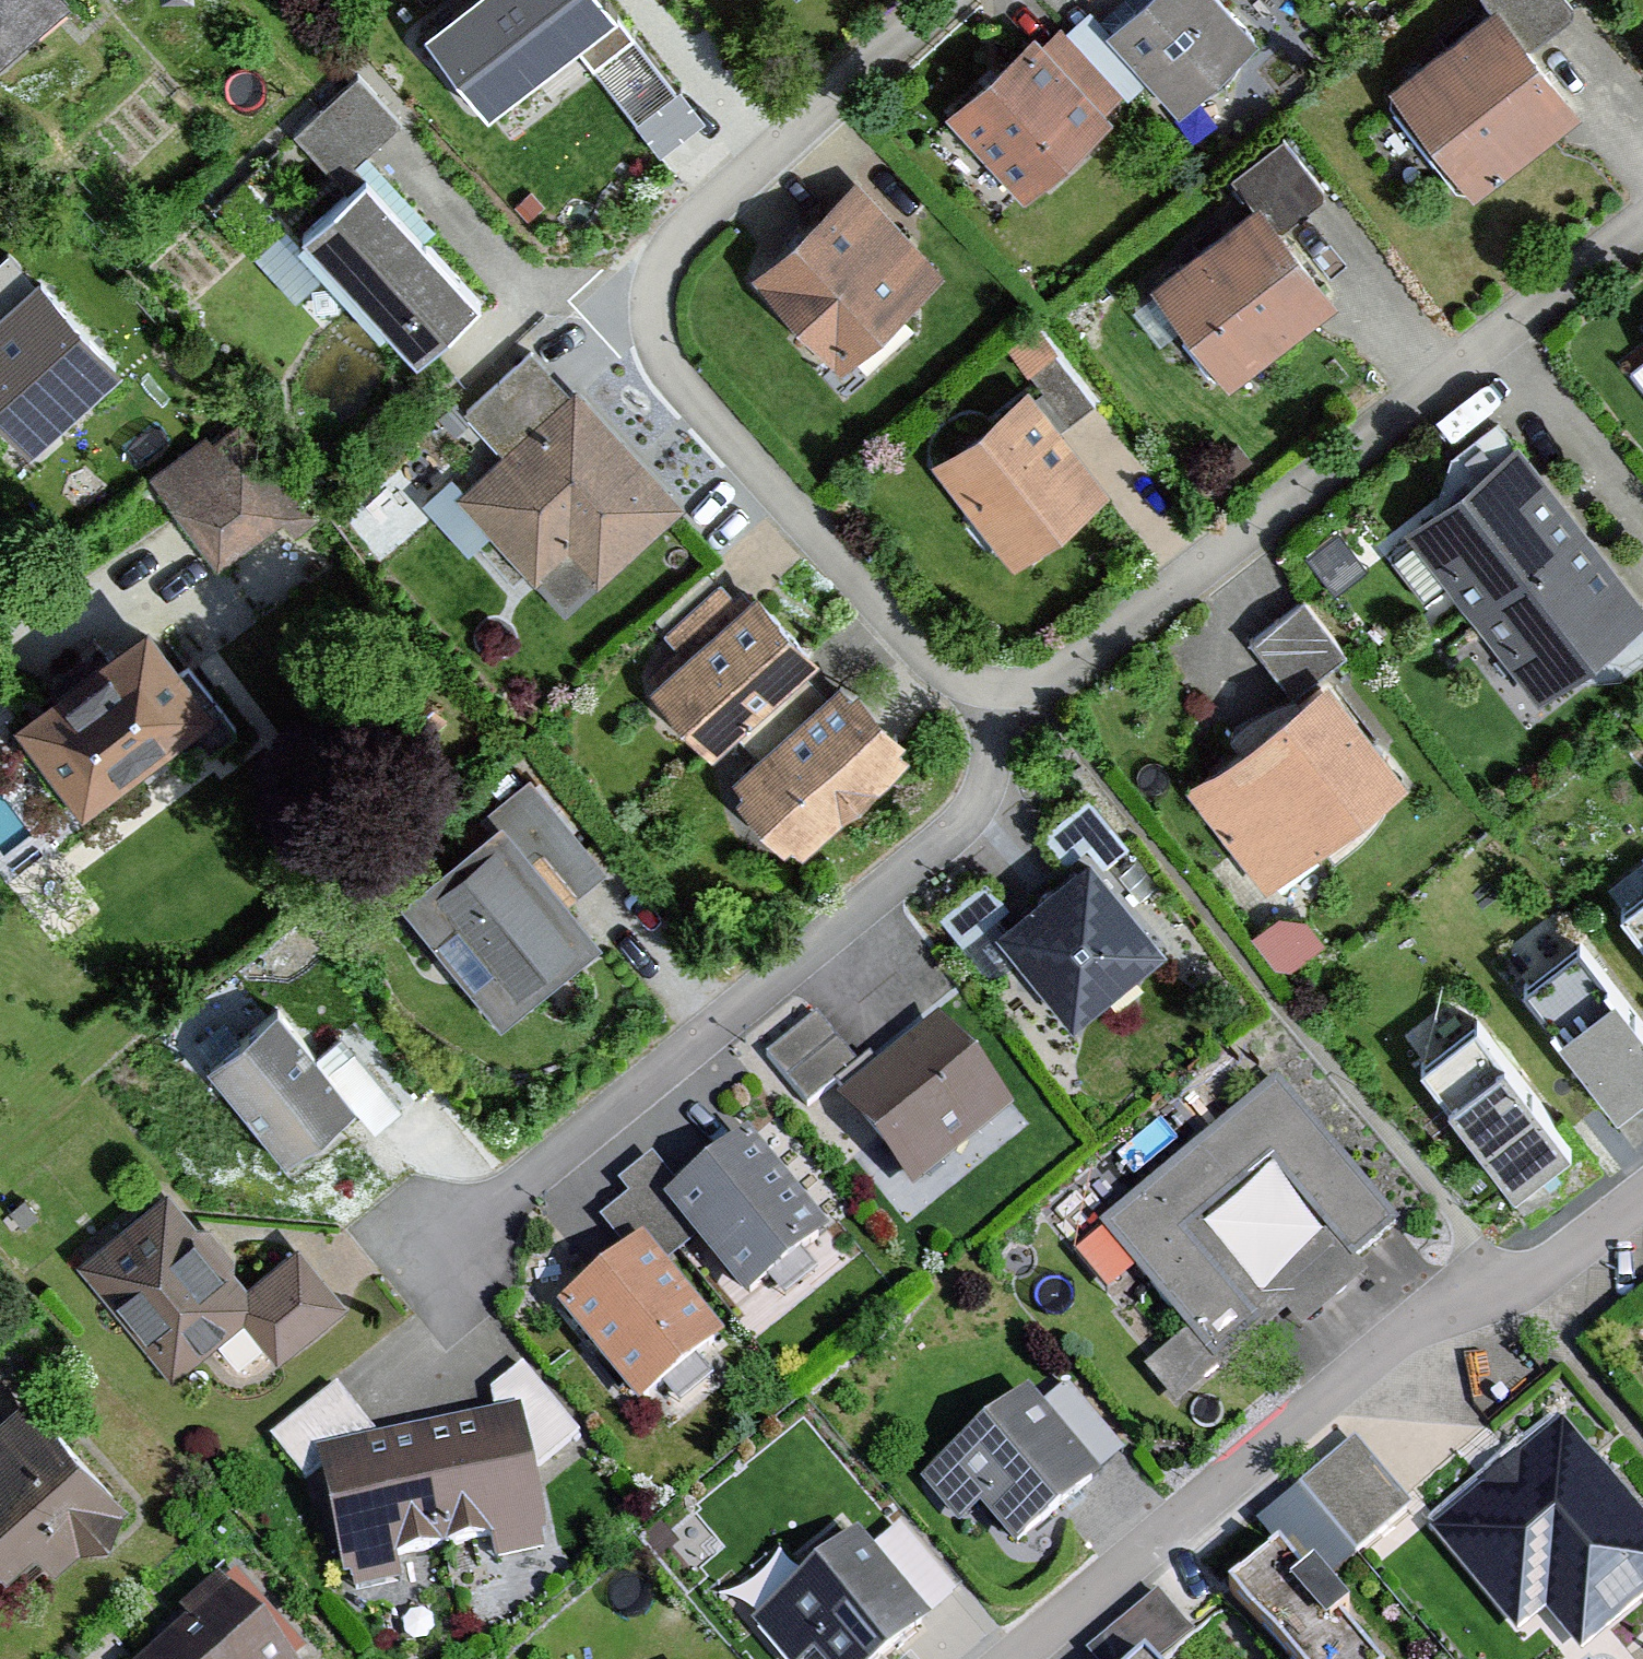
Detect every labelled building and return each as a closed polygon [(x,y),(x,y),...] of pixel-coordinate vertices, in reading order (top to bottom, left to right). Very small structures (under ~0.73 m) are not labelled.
[(65,10),(57,0),(0,0),(0,66),(65,10)] [(428,44),(488,122),(610,29),(588,0),(485,0),(428,44)] [(1217,0),(1150,0),(1107,43),(1186,122),(1262,45),(1217,0)] [(1471,190),(1575,110),(1527,49),(1571,15),(1559,0),(1477,0),(1476,0),(1487,14),(1392,88),(1471,190)] [(1114,113),(1028,33),(947,119),(1033,199),(1114,113)] [(294,141),(327,175),(386,117),(352,83),(294,141)] [(1225,189),(1245,215),(1153,286),(1226,380),(1337,293),(1285,227),(1318,201),(1277,148),(1225,189)] [(308,235),(421,358),(482,302),(369,179),(308,235)] [(939,279),(851,182),(747,275),(836,373),(939,279)] [(0,330),(0,421),(33,458),(118,381),(39,294),(0,330)] [(680,513),(571,388),(559,398),(525,360),(460,417),(497,459),(456,495),(530,580),(562,552),(594,589),(680,513)] [(1113,496),(1024,384),(924,462),(1014,575),(1113,496)] [(289,513),(226,425),(146,482),(209,570),(289,513)] [(1642,614),(1514,448),(1405,532),(1533,698),(1642,614)] [(816,662),(753,595),(738,609),(719,589),(662,642),(680,661),(645,694),(709,762),(816,662)] [(1248,645),(1292,702),(1185,784),(1266,888),(1407,779),(1324,672),(1347,655),(1305,601),(1248,645)] [(196,715),(196,689),(147,618),(11,712),(79,811),(177,744),(196,715)] [(904,753),(835,682),(727,787),(796,858),(904,753)] [(597,936),(498,818),(391,907),(490,1025),(597,936)] [(1155,947),(1087,865),(1010,930),(1078,1011),(1155,947)] [(1625,902),(1642,925),(1642,888),(1625,902)] [(1299,898),(1258,930),(1285,964),(1326,932),(1299,898)] [(1579,935),(1525,978),(1631,1112),(1642,1102),(1642,1016),(1579,935)] [(1590,1154),(1481,1015),(1415,1066),(1525,1205),(1590,1154)] [(349,1108),(271,1018),(203,1077),(281,1167),(349,1108)] [(1012,1108),(941,1019),(839,1099),(910,1188),(1012,1108)] [(765,1067),(803,1109),(849,1068),(811,1025),(765,1067)] [(1387,1227),(1269,1084),(1091,1230),(1182,1339),(1144,1370),(1175,1408),(1283,1319),(1296,1334),(1362,1280),(1347,1260),(1387,1227)] [(816,1235),(740,1147),(665,1212),(741,1299),(816,1235)] [(239,1291),(159,1193),(73,1263),(165,1377),(238,1318),(276,1364),(342,1310),(291,1249),(239,1291)] [(714,1341),(636,1248),(557,1314),(635,1407),(714,1341)] [(1093,1480),(1021,1396),(916,1485),(953,1529),(976,1510),(1010,1550),(1093,1480)] [(16,1397),(0,1413),(0,1572),(26,1547),(53,1574),(123,1505),(16,1397)] [(546,1549),(515,1413),(313,1459),(344,1595),(546,1549)] [(1558,1425),(1426,1533),(1513,1639),(1541,1616),(1573,1654),(1642,1597),(1642,1529),(1558,1425)] [(1348,1444),(1252,1525),(1274,1552),(1227,1591),(1285,1658),(1384,1658),(1321,1585),(1406,1513),(1348,1444)] [(847,1542),(747,1627),(774,1658),(810,1658),(811,1658),(879,1658),(919,1626),(847,1542)] [(212,1581),(172,1617),(184,1630),(152,1658),(284,1658),(212,1581)] [(1149,1601),(1080,1657),(1082,1658),(1164,1658),(1183,1643),(1149,1601)]
